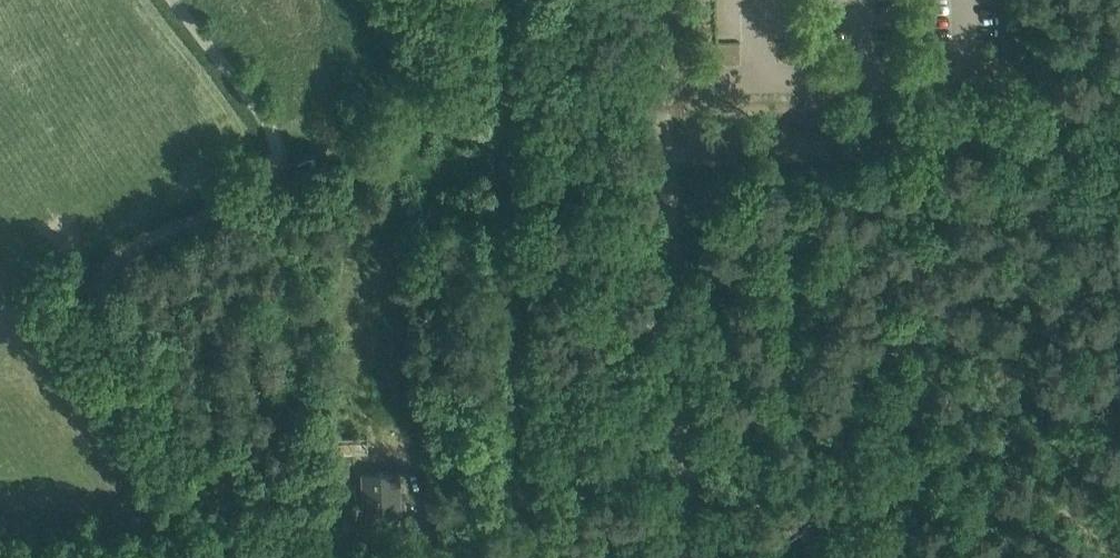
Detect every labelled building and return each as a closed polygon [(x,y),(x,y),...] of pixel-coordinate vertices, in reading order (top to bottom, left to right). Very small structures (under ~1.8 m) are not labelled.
[(329,437),(330,453),(367,452),(366,436),(329,437)] [(382,516),(400,515),(399,472),(361,474),(363,511),(381,510),(382,516)] [(660,501),(649,501),(650,513),(661,512),(660,501)]
